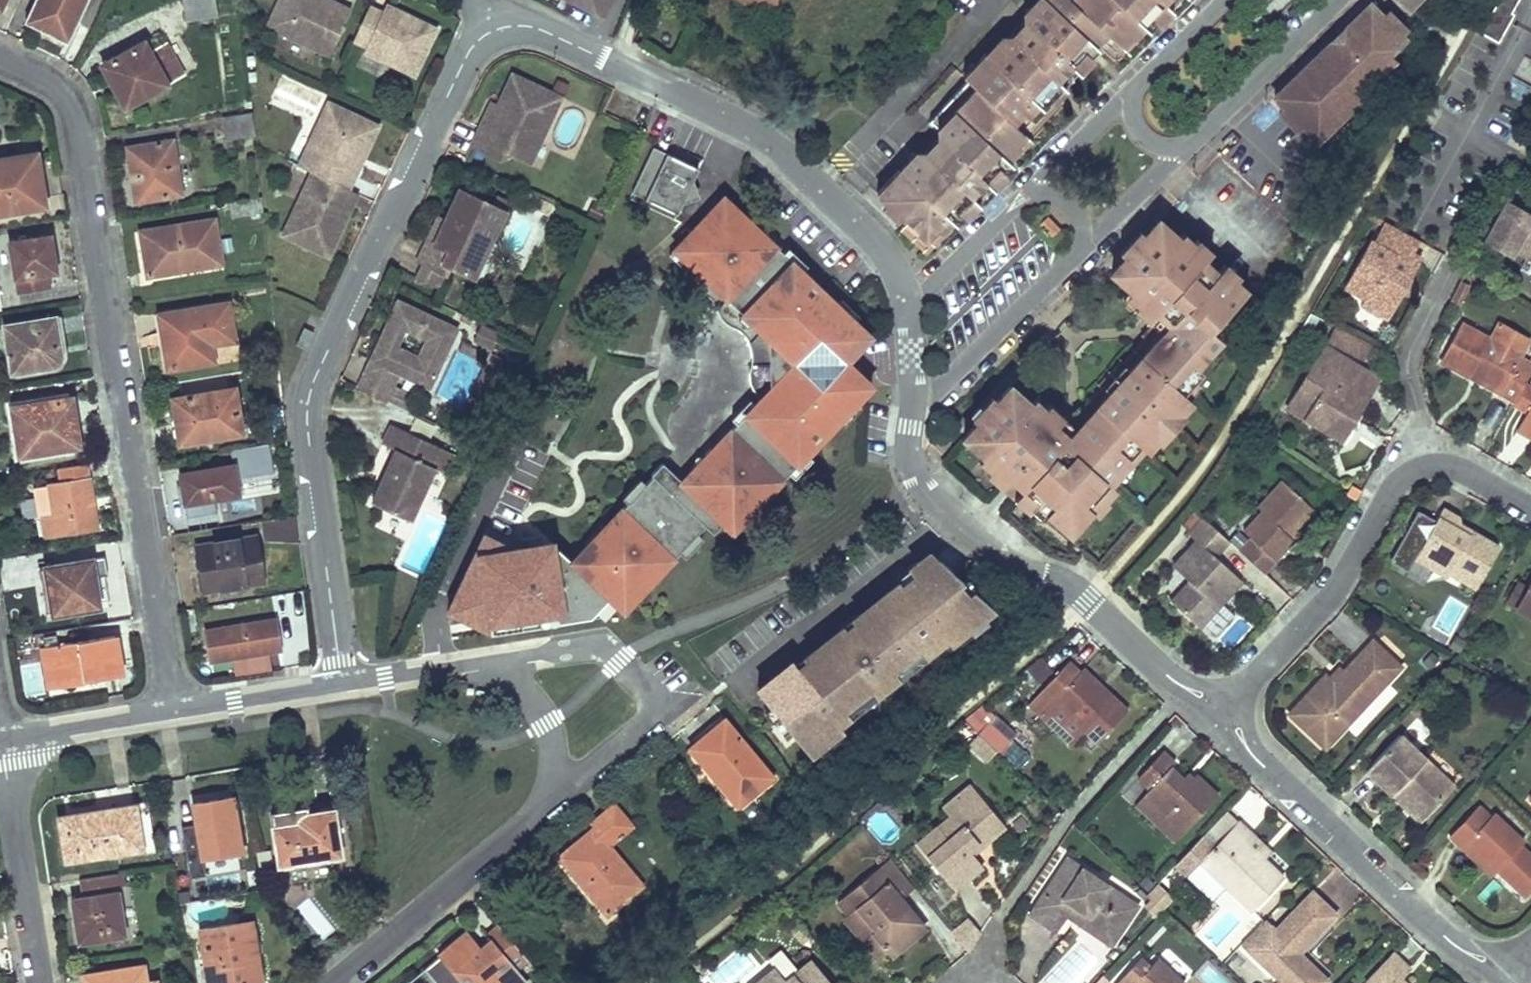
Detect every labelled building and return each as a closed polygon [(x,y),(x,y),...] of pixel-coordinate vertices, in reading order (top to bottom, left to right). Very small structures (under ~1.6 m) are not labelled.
[(28,21),(51,34),(57,21),(73,30),(88,0),(38,0),(28,21)] [(186,18),(218,14),(216,0),(183,0),(186,18)] [(288,37),(305,0),(294,0),(279,32),(288,37)] [(330,57),(352,11),(335,4),(332,11),(315,3),(317,0),(305,0),(288,37),(330,57)] [(594,10),(599,0),(572,0),(594,10)] [(607,0),(599,0),(594,10),(601,13),(607,0)] [(774,13),(777,0),(746,0),(774,13)] [(877,190),(888,200),(902,214),(907,219),(926,237),(955,206),(997,164),(1025,134),(1020,129),(1012,122),(1040,92),(1083,48),(1102,29),(1109,36),(1117,44),(1147,13),(1160,0),(1074,0),(1073,0),(1049,0),(1049,1),(1048,0),(1034,0),(1027,7),(1027,17),(1032,22),(1023,33),(1017,27),(1007,28),(985,51),(993,59),(971,82),(968,80),(930,118),(940,127),(939,139),(944,144),(931,156),(926,152),(918,151),(900,169),(898,167),(877,190)] [(1147,13),(1153,19),(1172,0),(1160,0),(1147,13)] [(1153,19),(1156,21),(1160,24),(1184,0),(1172,0),(1153,19)] [(1413,8),(1418,0),(1403,0),(1413,8)] [(1482,34),(1501,44),(1512,24),(1516,16),(1514,15),(1522,0),(1501,0),(1482,34)] [(386,6),(382,13),(406,24),(410,16),(386,6)] [(382,13),(370,7),(354,41),(367,47),(363,52),(414,76),(437,30),(410,16),(406,24),(382,13)] [(1374,7),(1366,15),(1373,21),(1381,13),(1374,7)] [(1147,13),(1117,44),(1123,49),(1153,19),(1147,13)] [(1357,36),(1286,106),(1290,110),(1307,128),(1322,143),(1382,84),(1379,81),(1397,63),(1391,56),(1408,41),(1404,37),(1387,20),(1381,13),(1373,21),(1366,15),(1350,30),(1357,36)] [(1410,31),(1393,14),(1387,20),(1404,37),(1410,31)] [(1027,17),(1017,27),(1023,33),(1032,22),(1027,17)] [(1153,19),(1123,49),(1126,52),(1156,21),(1153,19)] [(57,21),(51,34),(67,41),(73,30),(57,21)] [(1102,29),(1083,48),(1092,55),(1109,36),(1102,29)] [(1350,30),(1279,100),(1286,106),(1357,36),(1350,30)] [(144,41),(102,63),(113,82),(121,78),(134,101),(185,74),(166,41),(150,49),(144,41)] [(1083,48),(1040,92),(1049,99),(1052,102),(1096,59),(1092,55),(1083,48)] [(985,51),(963,74),(968,80),(971,82),(993,59),(985,51)] [(269,100),(315,119),(326,93),(280,74),(269,100)] [(528,167),(560,100),(512,77),(498,107),(486,131),(480,128),(470,149),(498,163),(502,155),(528,167)] [(121,78),(113,82),(125,106),(134,101),(121,78)] [(1040,92),(1012,122),(1020,129),(1049,99),(1040,92)] [(328,104),(300,165),(313,171),(351,189),(356,178),(349,174),(357,157),(364,161),(379,128),(328,104)] [(486,131),(498,107),(492,105),(480,128),(486,131)] [(1290,110),(1284,116),(1301,133),(1307,128),(1290,110)] [(252,111),(222,115),(225,139),(255,134),(252,111)] [(1025,134),(997,164),(1005,171),(1034,141),(1025,134)] [(173,139),(139,145),(141,156),(133,156),(137,177),(132,177),(136,201),(182,194),(173,139)] [(939,139),(926,152),(931,156),(944,144),(939,139)] [(139,145),(127,146),(132,177),(137,177),(133,156),(141,156),(139,145)] [(654,147),(632,192),(677,214),(698,169),(654,147)] [(0,157),(0,212),(46,205),(37,152),(0,157)] [(349,174),(356,178),(364,161),(357,157),(349,174)] [(997,164),(955,206),(963,213),(968,219),(1008,174),(1005,171),(997,164)] [(351,189),(313,171),(282,236),(329,258),(344,226),(337,223),(345,205),(353,208),(360,193),(351,189)] [(435,244),(427,241),(416,263),(421,266),(446,277),(451,267),(475,278),(507,212),(460,190),(445,220),(450,222),(446,230),(442,229),(435,244)] [(262,195),(230,201),(232,216),(264,212),(262,195)] [(1508,195),(1486,233),(1511,248),(1514,242),(1527,250),(1530,243),(1530,209),(1520,203),(1508,195)] [(572,559),(570,561),(609,598),(623,611),(638,595),(634,591),(652,572),(656,577),(679,553),(696,535),(704,526),(711,533),(721,523),(730,532),(745,516),(741,511),(759,492),(764,496),(786,472),(805,453),(837,420),(855,400),(875,380),(852,357),(871,337),(855,322),(837,305),(799,270),(780,251),(757,229),(754,233),(735,214),(738,211),(721,196),(674,246),(675,247),(794,361),(760,396),(754,403),(735,422),(712,446),(716,450),(697,470),(694,467),(680,481),(660,462),(648,474),(651,478),(645,484),(627,503),(604,526),(608,530),(589,549),(585,546),(572,559)] [(1523,197),(1520,203),(1530,209),(1530,202),(1523,197)] [(888,200),(882,205),(897,219),(902,214),(888,200)] [(337,223),(344,226),(353,208),(345,205),(337,223)] [(907,219),(898,228),(926,253),(963,213),(955,206),(926,237),(907,219)] [(738,211),(735,214),(754,233),(757,229),(760,226),(741,208),(738,211)] [(1047,215),(1040,222),(1052,235),(1059,229),(1047,215)] [(438,217),(427,241),(435,244),(442,229),(446,230),(450,222),(445,220),(438,217)] [(215,219),(142,231),(149,275),(173,271),(172,264),(179,263),(180,269),(221,264),(215,219)] [(1370,240),(1344,286),(1365,297),(1361,304),(1388,319),(1404,289),(1402,282),(1406,274),(1411,277),(1421,259),(1413,254),(1420,241),(1385,221),(1373,242),(1370,240)] [(1156,222),(1151,228),(1158,234),(1164,229),(1156,222)] [(1124,258),(1109,273),(1117,280),(1158,234),(1151,228),(1143,235),(1124,258)] [(1015,392),(980,432),(1081,523),(1088,515),(1101,499),(1111,489),(1142,454),(1153,441),(1166,427),(1177,414),(1187,402),(1183,398),(1194,385),(1202,378),(1195,373),(1220,343),(1210,334),(1241,300),(1229,288),(1214,274),(1201,263),(1187,250),(1175,240),(1164,229),(1158,234),(1117,280),(1130,291),(1158,318),(1169,327),(1068,440),(1056,429),(1029,404),(1015,392)] [(1138,231),(1119,252),(1124,258),(1143,235),(1138,231)] [(1183,233),(1175,240),(1187,250),(1193,244),(1183,233)] [(50,235),(11,241),(19,291),(50,285),(47,272),(56,270),(50,235)] [(1193,244),(1187,250),(1201,263),(1210,253),(1197,240),(1193,244)] [(786,245),(780,251),(799,270),(805,264),(786,245)] [(754,390),(760,396),(794,361),(675,247),(670,253),(707,288),(704,290),(711,296),(715,301),(716,305),(718,310),(720,315),(723,319),(727,322),(732,325),(739,327),(742,330),(746,334),(748,338),(750,344),(751,350),(752,355),(751,360),(750,368),(749,373),(749,378),(751,382),(752,386),(754,390)] [(1223,265),(1214,274),(1229,288),(1235,281),(1238,279),(1223,265)] [(415,279),(440,292),(446,277),(421,266),(415,279)] [(1402,282),(1404,289),(1411,277),(1406,274),(1402,282)] [(1235,281),(1229,288),(1241,300),(1248,293),(1235,281)] [(1450,301),(1459,305),(1469,285),(1461,281),(1450,301)] [(1130,291),(1121,302),(1150,328),(1158,318),(1130,291)] [(843,300),(837,305),(855,322),(860,316),(843,300)] [(428,388),(457,330),(399,302),(370,360),(399,374),(428,388)] [(228,303),(160,314),(168,368),(213,361),(211,344),(234,341),(228,303)] [(55,315),(3,324),(11,372),(53,365),(58,363),(60,359),(61,354),(55,315)] [(1065,420),(1056,429),(1068,440),(1169,327),(1158,318),(1150,328),(1065,420)] [(1463,323),(1441,362),(1469,377),(1472,372),(1501,388),(1498,393),(1514,402),(1525,383),(1530,372),(1530,365),(1529,365),(1519,359),(1530,339),(1499,322),(1491,338),(1463,323)] [(1336,327),(1327,341),(1364,361),(1372,345),(1336,327)] [(306,329),(298,344),(308,349),(316,333),(306,329)] [(479,351),(462,342),(458,349),(476,358),(479,351)] [(1325,346),(1287,408),(1332,435),(1346,413),(1350,408),(1353,410),(1363,394),(1367,397),(1376,382),(1374,377),(1325,346)] [(386,401),(399,374),(370,360),(357,387),(386,401)] [(1472,372),(1469,377),(1498,393),(1501,388),(1472,372)] [(1513,404),(1527,412),(1530,405),(1530,386),(1525,383),(1514,402),(1513,404)] [(974,424),(962,439),(968,444),(980,432),(1015,392),(1009,385),(995,401),(974,424)] [(1194,385),(1183,398),(1187,402),(1199,390),(1194,385)] [(235,388),(181,397),(183,420),(177,421),(181,442),(242,433),(235,388)] [(1332,435),(1341,441),(1367,397),(1363,394),(1353,410),(1350,408),(1346,413),(1332,435)] [(1037,395),(1029,404),(1056,429),(1065,420),(1037,395)] [(70,397),(56,399),(60,422),(73,420),(70,397)] [(181,397),(173,398),(177,421),(183,420),(181,397)] [(990,397),(970,420),(974,424),(995,401),(990,397)] [(748,398),(730,417),(735,422),(754,403),(748,398)] [(56,399),(11,405),(20,454),(77,446),(73,420),(60,422),(56,399)] [(855,400),(837,420),(842,425),(861,406),(855,400)] [(1187,402),(1177,414),(1182,417),(1193,406),(1187,402)] [(1494,402),(1481,422),(1494,430),(1506,409),(1494,402)] [(1517,429),(1530,437),(1530,405),(1527,412),(1517,429)] [(1177,414),(1166,427),(1174,434),(1186,421),(1182,417),(1177,414)] [(456,452),(390,424),(381,443),(395,449),(372,501),(411,518),(433,466),(447,472),(456,452)] [(1166,427),(1153,441),(1157,445),(1161,448),(1174,434),(1166,427)] [(980,432),(968,444),(981,457),(993,467),(1006,479),(1020,492),(1034,504),(1046,515),(1070,537),(1081,523),(980,432)] [(241,489),(273,486),(270,441),(238,444),(241,489)] [(1153,441),(1142,454),(1146,457),(1157,445),(1153,441)] [(709,443),(690,463),(694,467),(697,470),(716,450),(712,446),(709,443)] [(805,453),(786,472),(793,479),(811,459),(805,453)] [(981,457),(977,462),(988,472),(993,467),(981,457)] [(234,464),(190,471),(191,480),(181,482),(185,502),(239,493),(234,464)] [(988,472),(985,476),(998,488),(1006,479),(993,467),(988,472)] [(190,471),(180,472),(181,482),(191,480),(190,471)] [(90,477),(49,483),(54,514),(42,515),(45,535),(90,528),(85,498),(93,497),(90,477)] [(638,478),(620,497),(627,503),(645,484),(638,478)] [(1243,531),(1251,538),(1239,551),(1263,573),(1294,539),(1289,536),(1297,527),(1314,510),(1282,480),(1257,507),(1262,511),(1243,531)] [(1362,491),(1352,486),(1347,495),(1356,501),(1362,491)] [(1111,489),(1101,499),(1106,503),(1116,493),(1111,489)] [(1020,492),(1013,501),(1027,513),(1029,510),(1034,504),(1020,492)] [(93,497),(85,498),(90,528),(97,527),(93,497)] [(1101,499),(1088,515),(1096,521),(1109,506),(1106,503),(1101,499)] [(1034,504),(1029,510),(1041,521),(1046,515),(1034,504)] [(1418,510),(1389,561),(1408,572),(1416,558),(1447,576),(1449,573),(1452,567),(1479,582),(1499,546),(1475,532),(1473,536),(1461,529),(1459,523),(1457,517),(1443,508),(1436,520),(1418,510)] [(1201,519),(1194,512),(1182,525),(1190,532),(1188,533),(1196,541),(1173,566),(1190,581),(1194,585),(1190,589),(1186,585),(1171,601),(1199,627),(1241,580),(1215,556),(1229,542),(1203,517),(1201,519)] [(601,523),(582,543),(585,546),(589,549),(608,530),(604,526),(601,523)] [(1475,532),(1459,523),(1461,529),(1473,536),(1475,532)] [(1294,539),(1302,531),(1297,527),(1289,536),(1294,539)] [(572,559),(555,544),(554,536),(511,542),(482,529),(443,610),(489,632),(592,615),(609,598),(570,561),(572,559)] [(696,535),(679,553),(684,558),(702,540),(696,535)] [(256,537),(197,545),(204,590),(263,580),(256,537)] [(929,551),(906,569),(912,576),(916,572),(919,569),(924,567),(928,564),(931,562),(935,561),(938,559),(929,551)] [(103,556),(44,566),(53,614),(100,607),(95,576),(107,575),(103,556)] [(793,662),(757,691),(767,707),(768,705),(776,715),(775,716),(801,750),(835,725),(832,720),(843,711),(839,704),(865,684),(869,690),(893,672),(889,666),(916,646),(920,651),(943,635),(947,639),(990,607),(970,589),(968,590),(959,582),(961,580),(938,559),(935,561),(931,562),(928,564),(924,567),(919,569),(916,572),(912,576),(912,579),(912,582),(913,585),(905,592),(897,582),(857,613),(856,617),(856,621),(855,625),(856,628),(849,633),(843,626),(808,654),(807,658),(807,663),(808,666),(801,672),(793,662)] [(1449,573),(1476,588),(1479,582),(1452,567),(1449,573)] [(652,572),(634,591),(638,595),(642,598),(660,580),(656,577),(652,572)] [(1190,581),(1186,585),(1190,589),(1194,585),(1190,581)] [(1518,582),(1507,602),(1529,614),(1530,611),(1530,605),(1521,600),(1528,588),(1518,582)] [(1521,600),(1530,605),(1530,582),(1528,588),(1521,600)] [(1257,595),(1251,600),(1259,608),(1264,602),(1257,595)] [(1214,633),(1230,649),(1253,626),(1237,610),(1214,633)] [(275,619),(206,630),(210,661),(281,650),(275,619)] [(115,636),(47,645),(51,678),(82,673),(84,681),(122,675),(115,636)] [(1325,674),(1289,713),(1325,748),(1373,696),(1362,686),(1375,673),(1386,683),(1401,666),(1372,640),(1344,670),(1333,681),(1329,678),(1325,674)] [(47,645),(40,646),(47,687),(84,681),(82,673),(51,678),(47,645)] [(1432,653),(1423,662),(1430,668),(1439,659),(1432,653)] [(40,661),(21,663),(24,695),(43,693),(40,661)] [(1054,702),(1041,716),(1071,745),(1085,730),(1098,743),(1128,711),(1083,668),(1079,672),(1068,662),(1042,690),(1054,702)] [(1344,670),(1340,667),(1329,678),(1333,681),(1344,670)] [(1362,686),(1373,696),(1386,683),(1375,673),(1362,686)] [(1042,690),(1028,704),(1041,716),(1054,702),(1042,690)] [(992,726),(998,719),(982,704),(964,720),(978,733),(997,751),(1000,754),(1011,744),(1007,740),(992,726)] [(725,719),(691,747),(739,805),(774,776),(725,719)] [(1007,740),(1013,733),(998,719),(992,726),(1007,740)] [(978,733),(968,744),(987,762),(997,751),(978,733)] [(1400,734),(1365,770),(1393,795),(1397,790),(1426,817),(1455,786),(1400,734)] [(1135,804),(1175,842),(1218,795),(1195,774),(1191,778),(1186,784),(1181,779),(1169,768),(1175,762),(1162,751),(1138,777),(1150,788),(1135,804)] [(1191,778),(1186,773),(1181,779),(1186,784),(1191,778)] [(949,816),(916,843),(954,889),(983,866),(973,853),(970,850),(978,843),(981,846),(1005,826),(970,784),(942,807),(949,816)] [(1393,795),(1421,822),(1426,817),(1397,790),(1393,795)] [(233,797),(193,803),(199,838),(184,840),(190,878),(206,875),(203,857),(242,851),(233,797)] [(156,851),(148,802),(98,811),(98,814),(136,807),(144,853),(156,851)] [(615,805),(603,814),(620,835),(632,825),(615,805)] [(1526,897),(1530,891),(1530,856),(1520,846),(1524,842),(1493,813),(1490,817),(1478,806),(1450,835),(1462,847),(1468,841),(1489,861),(1493,857),(1501,865),(1497,869),(1498,870),(1526,897)] [(98,811),(59,817),(66,861),(120,852),(121,857),(144,853),(136,807),(98,814),(98,811)] [(301,825),(274,828),(280,865),(342,854),(334,810),(309,813),(302,817),(301,825)] [(1238,820),(1227,810),(1203,835),(1214,845),(1238,820)] [(596,828),(560,857),(609,913),(644,884),(609,844),(620,835),(603,814),(592,823),(596,828)] [(1175,864),(1187,875),(1200,862),(1225,886),(1252,911),(1284,878),(1263,859),(1246,842),(1253,835),(1238,820),(1214,845),(1203,835),(1175,864)] [(1263,859),(1270,852),(1253,835),(1246,842),(1263,859)] [(1468,841),(1462,847),(1492,876),(1498,870),(1497,869),(1501,865),(1493,857),(1489,861),(1468,841)] [(973,853),(981,846),(978,843),(970,850),(973,853)] [(889,858),(837,902),(849,915),(860,929),(869,921),(876,929),(873,932),(887,949),(892,955),(925,928),(901,899),(914,888),(889,858)] [(1068,858),(1029,914),(1056,932),(1067,916),(1074,905),(1087,914),(1085,916),(1117,937),(1138,906),(1068,858)] [(1187,875),(1186,876),(1211,901),(1225,886),(1200,862),(1187,875)] [(211,884),(237,882),(236,871),(210,873),(211,884)] [(1172,897),(1158,883),(1148,894),(1153,899),(1162,907),(1172,897)] [(118,891),(78,898),(81,921),(75,921),(79,942),(91,940),(92,945),(106,943),(105,938),(125,935),(118,891)] [(1273,933),(1262,923),(1242,944),(1279,980),(1282,982),(1325,982),(1328,980),(1299,953),(1336,914),(1312,891),(1273,933)] [(78,898),(72,899),(75,921),(81,921),(78,898)] [(1153,899),(1145,907),(1156,917),(1163,909),(1162,907),(1153,899)] [(322,937),(332,929),(310,901),(300,908),(322,937)] [(1067,916),(1110,945),(1117,937),(1085,916),(1087,914),(1074,905),(1067,916)] [(849,915),(845,919),(877,957),(887,949),(873,932),(876,929),(869,921),(860,929),(849,915)] [(797,919),(788,926),(799,939),(808,932),(797,919)] [(201,929),(209,982),(257,982),(260,981),(250,920),(201,929)] [(499,925),(487,935),(491,940),(500,951),(490,960),(481,949),(468,933),(440,956),(425,969),(437,982),(455,982),(460,979),(463,982),(526,982),(527,982),(516,969),(528,960),(499,925)] [(799,939),(802,943),(811,935),(808,932),(799,939)] [(491,940),(481,949),(490,960),(500,951),(491,940)] [(1399,978),(1409,968),(1394,953),(1367,981),(1368,982),(1394,982),(1399,978)] [(1116,982),(1183,982),(1157,959),(1150,966),(1140,957),(1116,982)] [(756,982),(831,982),(811,959),(786,980),(775,967),(756,982)] [(84,975),(85,982),(146,982),(145,982),(143,966),(84,975)]
